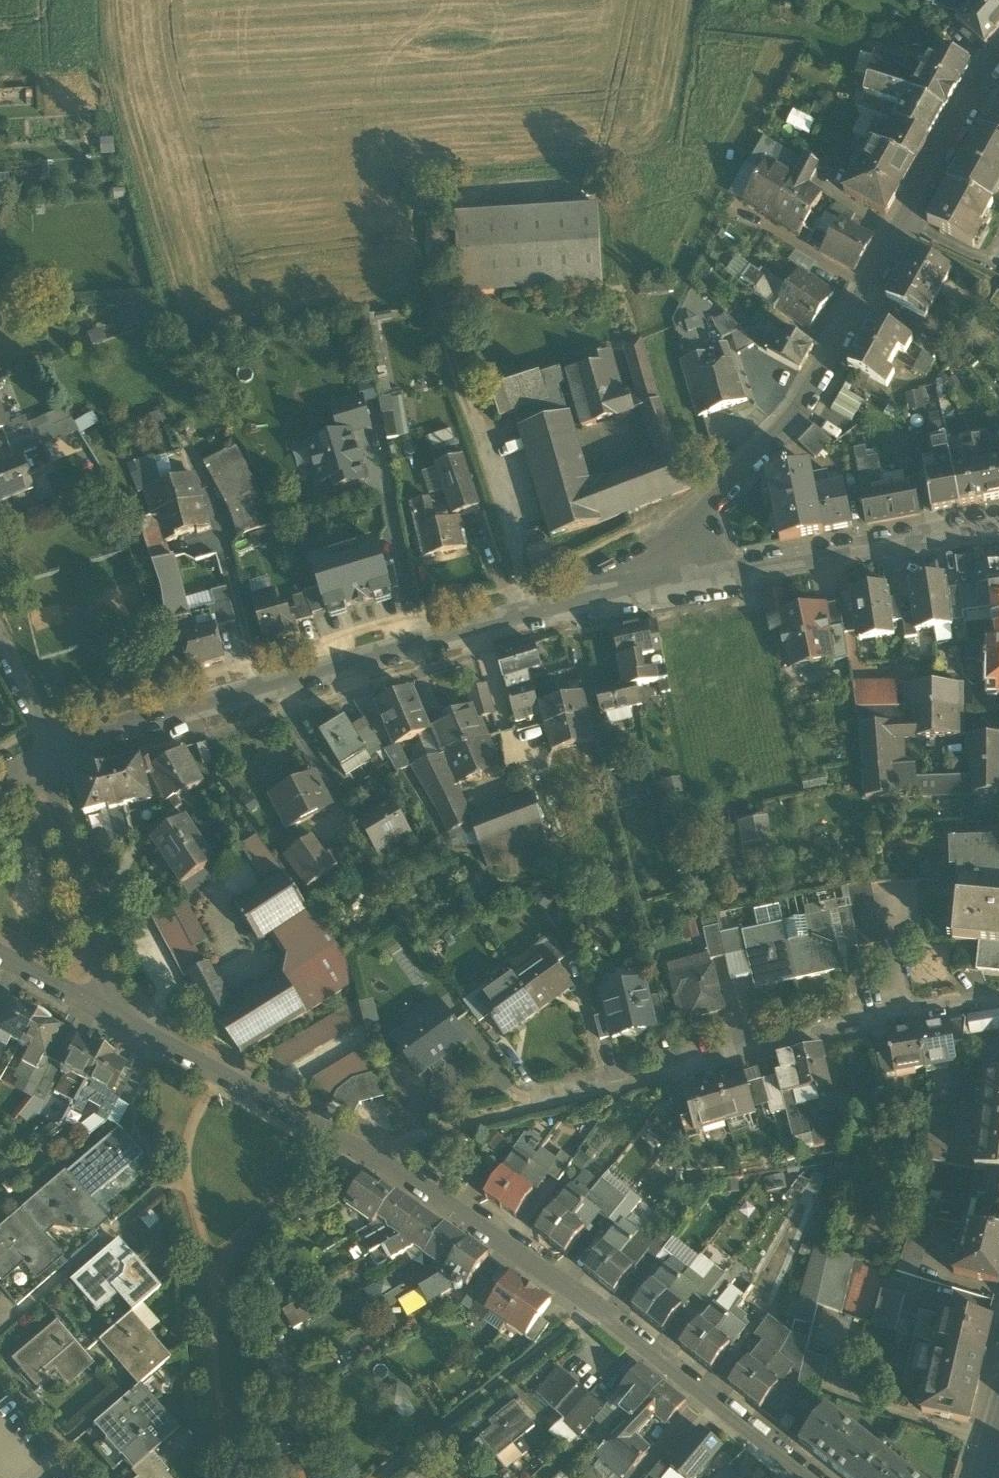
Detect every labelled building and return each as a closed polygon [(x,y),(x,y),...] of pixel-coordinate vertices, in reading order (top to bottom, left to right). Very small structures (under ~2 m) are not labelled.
[(979,0),(940,0),(938,8),(958,14),(962,9),(968,11),(969,10),(970,10),(979,0)] [(998,31),(998,15),(983,0),(979,0),(970,10),(969,10),(968,11),(957,23),(966,31),(962,36),(969,42),(973,37),(985,47),(998,31)] [(998,15),(998,0),(983,0),(998,15)] [(938,47),(932,59),(965,75),(971,63),(938,47)] [(854,74),(869,79),(876,58),(861,53),(854,74)] [(868,80),(908,93),(916,80),(919,82),(925,72),(922,70),(923,68),(908,60),(905,67),(902,65),(903,63),(876,55),(876,58),(869,79),(868,80)] [(925,72),(958,87),(965,75),(932,59),(925,72)] [(944,112),(958,87),(925,72),(919,82),(916,80),(908,93),(910,93),(944,112)] [(904,105),(895,121),(929,139),(944,112),(910,93),(908,93),(868,80),(864,95),(897,105),(898,102),(904,105)] [(986,133),(998,139),(998,104),(986,133)] [(853,134),(868,141),(877,125),(862,117),(853,134)] [(877,125),(868,141),(915,164),(929,139),(895,121),(889,131),(877,125)] [(998,182),(998,139),(986,133),(979,130),(955,174),(993,192),(998,182)] [(765,139),(750,165),(761,172),(767,162),(797,181),(806,161),(765,139)] [(886,217),(915,164),(868,141),(844,192),(886,217)] [(806,161),(797,181),(809,189),(819,166),(807,158),(806,161)] [(761,172),(755,182),(784,200),(797,181),(767,162),(761,172)] [(54,163),(42,163),(42,181),(54,180),(54,163)] [(730,193),(743,201),(755,182),(761,172),(750,165),(747,163),(730,193)] [(987,202),(993,192),(955,174),(949,184),(987,202)] [(797,181),(784,200),(810,216),(822,197),(809,189),(797,181)] [(771,218),(784,200),(755,182),(743,201),(771,218)] [(993,205),(987,202),(949,184),(928,224),(974,249),(984,230),(980,227),(993,205)] [(803,227),(810,216),(784,200),(771,218),(798,235),(803,227)] [(841,223),(850,228),(856,216),(838,205),(831,218),(832,219),(841,223)] [(455,217),(460,297),(603,287),(598,207),(455,217)] [(820,222),(810,216),(803,227),(813,233),(815,230),(820,222)] [(841,223),(832,219),(828,227),(820,222),(815,230),(823,234),(832,239),(841,223)] [(823,254),(855,272),(873,241),(850,228),(841,223),(832,239),(823,234),(817,246),(826,250),(823,254)] [(888,296),(926,317),(952,270),(914,249),(888,296)] [(788,263),(800,271),(808,277),(818,263),(796,251),(788,263)] [(725,274),(738,283),(750,267),(751,266),(737,257),(725,274)] [(702,262),(695,276),(707,282),(714,268),(702,262)] [(751,266),(750,267),(762,278),(765,275),(776,284),(773,287),(782,296),(788,288),(762,269),(760,273),(751,266)] [(775,309),(776,307),(775,307),(782,296),(773,287),(776,284),(765,275),(762,278),(750,267),(738,283),(775,309)] [(788,288),(782,296),(775,307),(776,307),(809,331),(834,294),(808,277),(800,271),(788,288)] [(998,293),(990,305),(998,312),(998,293)] [(148,306),(128,307),(138,326),(139,329),(160,322),(148,306)] [(117,333),(138,326),(128,307),(107,308),(117,333)] [(392,313),(393,322),(408,321),(408,313),(392,313)] [(719,340),(732,336),(741,331),(725,315),(722,318),(713,321),(719,340)] [(876,316),(862,342),(894,360),(900,348),(907,352),(915,337),(876,316)] [(767,355),(799,373),(814,347),(782,329),(772,347),(767,355)] [(87,336),(91,347),(108,341),(104,330),(87,336)] [(758,350),(767,355),(772,347),(750,330),(745,336),(754,345),(759,349),(758,350)] [(732,336),(738,354),(754,345),(745,336),(741,331),(732,336)] [(637,391),(643,409),(659,402),(642,341),(624,345),(637,391)] [(888,370),(894,360),(862,342),(849,366),(887,388),(895,373),(888,370)] [(685,363),(693,389),(740,375),(731,347),(719,351),(723,363),(711,367),(708,356),(685,363)] [(617,418),(634,412),(629,394),(623,396),(610,352),(593,357),(596,366),(567,373),(583,429),(597,424),(596,422),(616,415),(617,418)] [(914,371),(926,378),(936,360),(924,353),(914,371)] [(600,524),(659,501),(646,468),(590,490),(563,397),(549,401),(546,391),(560,386),(565,385),(561,369),(491,392),(500,418),(516,413),(552,538),(600,524)] [(748,400),(740,375),(693,389),(697,402),(696,402),(700,415),(701,414),(748,400)] [(376,379),(379,396),(392,394),(389,377),(376,379)] [(362,399),(364,405),(380,401),(374,383),(358,388),(362,399)] [(549,401),(563,397),(560,386),(546,391),(549,401)] [(864,400),(842,389),(831,410),(852,422),(864,400)] [(637,391),(629,394),(634,412),(642,409),(643,409),(637,391)] [(922,391),(904,395),(908,413),(926,410),(922,391)] [(380,401),(386,439),(406,436),(399,392),(392,394),(379,396),(380,401)] [(350,434),(371,428),(364,405),(362,399),(332,408),(341,437),(350,434)] [(2,427),(14,423),(10,413),(9,411),(4,412),(0,401),(0,428),(2,427)] [(642,409),(662,463),(674,495),(692,488),(659,402),(643,409),(642,409)] [(27,426),(31,437),(73,421),(66,411),(27,426)] [(93,414),(75,425),(80,434),(81,436),(100,424),(93,414)] [(2,427),(9,446),(31,437),(27,426),(24,418),(14,423),(2,427)] [(31,437),(37,451),(43,449),(49,446),(80,434),(75,425),(73,421),(31,437)] [(798,443),(815,459),(832,442),(815,425),(798,443)] [(454,449),(460,447),(454,430),(431,438),(438,458),(455,452),(454,449)] [(336,490),(365,481),(350,434),(341,437),(309,446),(321,484),(333,480),(336,490)] [(935,454),(938,474),(952,471),(946,436),(932,439),(935,454)] [(973,440),(978,466),(988,464),(987,459),(994,457),(989,436),(973,440)] [(37,451),(31,437),(9,446),(14,460),(21,457),(37,451)] [(967,463),(968,468),(978,466),(973,440),(958,443),(962,464),(967,463)] [(49,446),(43,449),(50,465),(56,463),(49,446)] [(448,491),(457,516),(480,508),(460,447),(454,449),(455,452),(438,458),(440,467),(448,491)] [(855,450),(857,461),(869,459),(869,458),(868,459),(866,447),(855,450)] [(204,465),(220,494),(232,489),(237,498),(257,488),(236,448),(204,465)] [(51,469),(50,465),(43,449),(37,451),(21,457),(29,478),(51,469)] [(922,456),(926,476),(938,474),(935,454),(922,456)] [(168,456),(155,460),(164,486),(176,483),(168,456)] [(34,491),(29,478),(21,457),(14,460),(0,465),(0,504),(34,491)] [(873,479),(883,478),(882,476),(879,457),(869,459),(873,479)] [(128,466),(137,495),(146,492),(164,486),(155,460),(155,458),(128,466)] [(863,493),(875,491),(873,479),(869,459),(857,461),(863,493)] [(988,464),(978,466),(985,502),(998,499),(998,462),(988,464)] [(662,463),(646,468),(659,501),(674,495),(662,463)] [(968,468),(952,471),(959,507),(985,502),(978,466),(968,468)] [(448,491),(440,467),(421,473),(429,497),(448,491)] [(767,475),(780,542),(851,527),(845,496),(843,484),(815,490),(810,467),(767,475)] [(959,507),(952,471),(938,474),(926,476),(932,512),(959,507)] [(904,472),(882,476),(883,478),(885,489),(906,485),(904,472)] [(146,492),(153,517),(201,498),(194,477),(176,483),(164,486),(146,492)] [(883,478),(873,479),(875,491),(885,489),(883,478)] [(885,489),(875,491),(878,504),(885,503),(888,520),(918,514),(912,484),(906,485),(885,489)] [(262,498),(257,488),(237,498),(232,489),(220,494),(224,497),(229,510),(262,498)] [(868,524),(888,520),(885,503),(878,504),(875,491),(863,493),(868,524)] [(211,529),(201,498),(153,517),(162,546),(176,541),(174,536),(195,529),(197,534),(211,529)] [(229,510),(238,537),(273,526),(262,498),(229,510)] [(410,505),(415,529),(433,526),(428,501),(410,505)] [(167,556),(162,546),(153,517),(139,523),(154,567),(169,562),(167,556)] [(458,520),(433,526),(415,529),(421,559),(464,550),(458,520)] [(265,532),(250,537),(254,551),(269,547),(265,532)] [(328,611),(328,613),(391,594),(391,592),(384,569),(376,542),(312,562),(321,588),(328,611)] [(955,560),(958,575),(969,574),(968,570),(966,558),(955,560)] [(171,642),(182,639),(181,638),(195,634),(189,614),(179,576),(175,560),(169,562),(154,567),(163,593),(168,627),(171,642)] [(971,586),(998,582),(998,564),(968,570),(969,574),(971,586)] [(395,566),(384,569),(391,592),(399,590),(395,566)] [(971,586),(969,574),(958,575),(959,588),(971,586)] [(913,614),(916,632),(917,632),(953,626),(951,612),(948,590),(945,575),(919,579),(919,580),(908,581),(913,614)] [(249,583),(253,598),(273,592),(270,578),(249,583)] [(997,643),(998,644),(998,582),(971,586),(959,588),(963,611),(991,607),(997,643)] [(858,640),(859,641),(895,636),(893,626),(889,599),(887,584),(861,588),(861,589),(850,591),(858,640)] [(321,588),(304,593),(304,595),(313,616),(328,611),(321,588)] [(948,590),(951,612),(963,611),(959,588),(948,590)] [(203,610),(189,614),(195,634),(216,628),(216,629),(236,623),(227,591),(206,597),(200,598),(203,610)] [(253,598),(265,642),(278,638),(278,640),(295,635),(294,634),(298,633),(294,620),(290,621),(287,609),(278,611),(273,592),(253,598)] [(767,616),(767,618),(782,615),(789,613),(785,593),(763,597),(767,616)] [(293,599),(300,623),(314,619),(313,616),(304,595),(293,599)] [(893,626),(903,625),(902,615),(903,615),(900,598),(889,599),(893,626)] [(840,603),(825,606),(829,623),(825,624),(827,630),(843,626),(840,603)] [(784,640),(790,669),(824,662),(823,657),(830,655),(832,655),(827,630),(825,624),(829,623),(825,606),(809,609),(805,610),(797,612),(797,611),(791,613),(789,613),(782,615),(785,630),(781,630),(783,640),(784,640)] [(913,614),(903,615),(902,615),(903,625),(905,639),(918,637),(917,632),(916,632),(913,614)] [(770,633),(781,630),(785,630),(782,615),(767,618),(770,633)] [(649,624),(651,639),(660,636),(657,622),(649,624)] [(613,632),(617,649),(635,645),(635,643),(651,639),(649,624),(613,632)] [(830,655),(832,664),(848,660),(843,626),(827,630),(832,655),(830,655)] [(216,628),(195,634),(181,638),(182,639),(191,673),(226,663),(216,629),(216,628)] [(663,652),(660,636),(651,639),(654,654),(663,652)] [(617,649),(619,661),(643,656),(654,654),(651,639),(635,643),(635,645),(617,649)] [(966,661),(984,662),(984,655),(987,655),(987,643),(967,642),(966,661)] [(987,643),(987,655),(984,655),(984,662),(986,662),(986,664),(984,667),(984,682),(986,684),(986,692),(986,697),(995,697),(998,697),(998,644),(997,643),(987,643)] [(499,655),(505,679),(527,672),(541,668),(534,645),(499,655)] [(619,661),(624,685),(625,690),(637,687),(648,685),(646,673),(643,656),(619,661)] [(648,685),(655,683),(668,681),(666,669),(646,673),(648,685)] [(537,707),(527,672),(505,679),(517,724),(527,721),(524,710),(537,707)] [(671,693),(668,681),(655,683),(657,696),(671,693)] [(642,706),(637,687),(625,690),(624,685),(596,692),(602,716),(607,715),(631,709),(642,706)] [(857,710),(869,710),(869,686),(853,686),(857,710)] [(881,686),(869,686),(869,710),(882,710),(881,686)] [(894,686),(881,686),(882,710),(895,710),(895,709),(894,686)] [(961,738),(962,709),(962,686),(906,686),(907,710),(907,737),(961,738)] [(476,707),(481,718),(494,715),(486,688),(469,692),(473,708),(476,707)] [(973,709),(995,709),(995,697),(986,697),(986,692),(974,692),(973,709)] [(389,731),(396,747),(399,746),(419,738),(429,733),(427,728),(412,693),(379,707),(384,719),(383,719),(388,732),(389,731)] [(595,741),(588,715),(583,694),(541,704),(546,725),(547,725),(553,752),(595,741)] [(442,756),(456,786),(459,785),(501,767),(489,739),(481,718),(476,707),(473,708),(429,727),(442,756)] [(631,709),(607,715),(610,727),(634,721),(631,709)] [(893,725),(894,741),(905,740),(907,740),(907,737),(907,710),(895,710),(882,710),(869,710),(857,710),(859,723),(861,726),(893,725)] [(321,735),(341,769),(367,754),(351,728),(346,719),(321,735)] [(351,728),(367,754),(370,758),(384,750),(365,719),(351,728)] [(916,797),(916,780),(898,781),(897,768),(894,741),(893,725),(861,726),(866,799),(916,797)] [(442,756),(429,727),(427,728),(429,733),(419,738),(429,761),(442,756)] [(973,757),(998,756),(998,736),(973,737),(973,757)] [(905,740),(894,741),(897,768),(907,767),(905,740)] [(198,746),(203,766),(213,763),(207,743),(198,746)] [(385,753),(398,774),(411,769),(399,746),(396,747),(385,753)] [(619,747),(602,752),(609,776),(626,772),(619,747)] [(159,800),(168,817),(183,807),(178,798),(205,784),(186,749),(155,765),(148,769),(151,775),(163,798),(159,800)] [(370,758),(367,754),(341,769),(347,778),(372,762),(370,758)] [(417,777),(432,802),(450,792),(456,786),(442,756),(429,761),(415,767),(417,777)] [(973,778),(973,795),(998,795),(998,756),(973,757),(973,778)] [(141,761),(145,777),(151,775),(148,769),(155,765),(153,758),(141,761)] [(136,762),(114,768),(125,806),(132,833),(144,829),(139,809),(139,810),(138,807),(152,803),(145,777),(141,761),(136,762)] [(907,767),(897,768),(898,781),(916,780),(917,780),(916,767),(907,767)] [(86,817),(110,810),(125,806),(114,768),(80,777),(77,783),(86,817)] [(826,775),(802,780),(804,792),(828,787),(826,775)] [(664,782),(667,797),(685,794),(682,778),(664,782)] [(973,778),(945,779),(945,796),(973,795),(973,778)] [(636,779),(617,782),(621,803),(639,800),(636,779)] [(916,797),(945,796),(945,779),(917,780),(916,780),(916,797)] [(277,800),(292,829),(320,813),(317,807),(326,802),(315,780),(277,800)] [(460,830),(472,825),(471,824),(475,822),(459,785),(456,786),(450,792),(432,802),(436,810),(453,801),(458,811),(460,830)] [(676,796),(658,800),(662,817),(679,814),(676,796)] [(197,799),(183,807),(191,820),(204,811),(197,799)] [(536,799),(475,822),(471,824),(472,825),(480,848),(507,837),(543,823),(536,799)] [(449,835),(460,830),(458,811),(453,801),(436,810),(440,816),(449,835)] [(361,823),(379,854),(410,835),(391,805),(361,823)] [(132,833),(125,806),(110,810),(120,847),(132,839),(133,838),(132,833)] [(168,817),(161,821),(168,832),(186,820),(188,822),(191,820),(183,807),(168,817)] [(769,817),(738,823),(743,847),(774,841),(769,817)] [(183,887),(183,886),(197,877),(216,865),(188,822),(186,820),(168,832),(153,841),(183,887)] [(153,841),(168,832),(161,821),(146,831),(153,842),(153,841)] [(516,859),(509,861),(514,874),(552,860),(543,823),(507,837),(516,859)] [(967,836),(967,840),(981,839),(981,824),(957,824),(957,836),(967,836)] [(460,830),(449,835),(454,846),(480,848),(472,825),(460,830)] [(240,847),(266,887),(285,875),(257,836),(240,847)] [(93,844),(98,860),(116,848),(114,837),(93,844)] [(516,859),(507,837),(480,848),(489,868),(509,861),(516,859)] [(957,880),(960,880),(960,879),(963,879),(998,878),(998,839),(981,839),(967,840),(957,840),(956,840),(957,868),(957,880)] [(285,857),(308,888),(342,864),(334,853),(324,860),(310,840),(285,857)] [(259,944),(271,936),(309,911),(307,909),(285,875),(266,887),(235,907),(259,944)] [(204,888),(197,877),(183,886),(190,896),(204,888)] [(963,879),(963,880),(964,899),(958,899),(953,942),(981,945),(998,947),(998,878),(963,879)] [(848,889),(850,900),(858,950),(882,946),(871,884),(848,889)] [(558,898),(544,888),(533,903),(547,913),(558,898)] [(710,899),(690,904),(694,919),(714,913),(710,899)] [(846,952),(858,950),(850,900),(835,904),(843,942),(846,952)] [(174,909),(195,948),(208,941),(188,902),(174,909)] [(822,906),(824,916),(831,915),(837,943),(843,942),(835,904),(822,906)] [(150,916),(185,979),(191,976),(190,975),(206,967),(195,948),(174,909),(172,905),(150,916)] [(824,916),(822,906),(805,910),(807,920),(824,916)] [(754,913),(758,931),(760,930),(762,938),(786,933),(784,925),(780,907),(754,913)] [(309,908),(307,909),(309,911),(271,936),(288,962),(330,937),(309,908)] [(844,974),(837,943),(831,915),(824,916),(807,920),(806,920),(810,941),(788,945),(796,980),(797,984),(844,974)] [(810,941),(806,920),(784,925),(786,933),(788,945),(810,941)] [(701,940),(697,924),(682,928),(687,944),(701,940)] [(710,963),(726,960),(721,936),(719,928),(704,932),(709,956),(710,963)] [(778,984),(796,980),(788,945),(786,933),(762,938),(760,930),(758,931),(744,934),(743,934),(747,955),(753,981),(756,993),(779,988),(778,984)] [(743,931),(721,936),(726,960),(747,955),(743,934),(744,934),(743,931)] [(347,960),(330,937),(288,962),(285,979),(287,983),(308,970),(327,1001),(353,984),(347,960)] [(548,953),(558,967),(568,960),(551,937),(540,944),(547,954),(548,953)] [(998,975),(998,947),(981,945),(978,973),(998,975)] [(547,954),(514,978),(540,1014),(574,989),(558,967),(548,953),(547,954)] [(731,985),(753,981),(747,955),(726,960),(731,985)] [(668,968),(672,981),(712,969),(710,963),(709,956),(668,968)] [(191,976),(199,991),(216,982),(208,966),(206,967),(190,975),(191,976)] [(689,1018),(690,1024),(725,1013),(712,969),(672,981),(677,999),(682,997),(689,1018)] [(306,1014),(327,1001),(308,970),(287,983),(306,1014)] [(505,1039),(540,1014),(514,978),(480,1002),(479,1003),(490,1019),(505,1039)] [(241,1055),(306,1014),(287,983),(285,979),(230,1013),(215,1022),(241,1055)] [(217,982),(216,982),(199,991),(213,1019),(215,1022),(230,1013),(226,1006),(228,1004),(217,982)] [(613,1040),(613,1041),(656,1032),(655,1031),(649,1001),(645,984),(626,988),(622,995),(603,1000),(608,1018),(613,1040)] [(602,994),(603,1000),(622,995),(626,988),(602,994)] [(464,1005),(480,1026),(490,1019),(479,1003),(480,1002),(476,996),(464,1005)] [(682,997),(677,999),(672,1000),(678,1021),(689,1018),(682,997)] [(649,1001),(655,1031),(667,1028),(660,999),(649,1001)] [(374,1001),(359,1005),(366,1028),(381,1025),(374,1001)] [(412,1029),(441,1008),(436,1001),(407,1023),(412,1029)] [(10,1041),(19,1045),(35,1015),(11,1002),(0,1022),(0,1035),(10,1041)] [(268,1055),(279,1072),(359,1025),(348,1008),(268,1055)] [(395,1042),(419,1076),(466,1042),(442,1008),(441,1008),(412,1029),(410,1031),(411,1034),(398,1043),(396,1041),(395,1042)] [(981,1017),(984,1035),(998,1033),(998,1014),(981,1017)] [(19,1045),(29,1050),(42,1058),(45,1059),(61,1029),(35,1015),(19,1045)] [(971,1037),(984,1035),(981,1017),(968,1019),(971,1037)] [(595,1021),(601,1043),(613,1040),(608,1018),(595,1021)] [(947,1046),(948,1054),(963,1052),(966,1024),(950,1026),(953,1045),(947,1046)] [(950,1026),(919,1031),(926,1071),(950,1067),(948,1054),(947,1046),(953,1045),(950,1026)] [(915,1073),(926,1071),(919,1031),(887,1037),(890,1057),(891,1059),(892,1058),(894,1071),(914,1067),(915,1073)] [(10,1041),(0,1035),(0,1046),(6,1049),(10,1041)] [(65,1078),(70,1076),(84,1083),(101,1052),(91,1046),(89,1049),(75,1041),(61,1067),(60,1069),(61,1075),(63,1077),(65,1078)] [(313,1080),(323,1097),(376,1066),(370,1046),(313,1080)] [(35,1072),(42,1058),(29,1050),(21,1064),(35,1072)] [(780,1060),(784,1077),(825,1066),(822,1051),(780,1060)] [(112,1057),(101,1052),(84,1083),(77,1097),(87,1103),(97,1096),(105,1100),(107,1101),(109,1096),(124,1068),(110,1060),(112,1057)] [(877,1060),(883,1081),(895,1079),(894,1071),(892,1058),(891,1059),(890,1057),(877,1060)] [(37,1090),(42,1081),(52,1063),(45,1059),(42,1058),(35,1072),(21,1064),(14,1078),(18,1080),(37,1090)] [(61,1067),(52,1063),(42,1081),(53,1086),(57,1078),(61,1075),(60,1069),(61,1067)] [(832,1094),(825,1066),(784,1077),(777,1078),(777,1079),(778,1081),(782,1100),(794,1097),(817,1092),(818,1097),(832,1094)] [(332,1103),(355,1115),(361,1104),(385,1098),(378,1073),(354,1079),(338,1092),(332,1103)] [(759,1073),(744,1077),(748,1089),(763,1085),(759,1073)] [(957,1105),(970,1106),(973,1074),(961,1073),(957,1105)] [(986,1075),(983,1107),(998,1109),(998,1076),(986,1075)] [(65,1078),(63,1077),(54,1094),(73,1105),(77,1097),(84,1083),(70,1076),(65,1078)] [(717,1084),(718,1087),(729,1127),(756,1119),(754,1113),(748,1089),(744,1077),(744,1076),(717,1084)] [(32,1099),(37,1090),(18,1080),(12,1091),(31,1101),(32,1099)] [(43,1104),(44,1105),(53,1086),(42,1081),(37,1090),(32,1099),(43,1104)] [(772,1120),(786,1116),(782,1100),(778,1081),(763,1085),(769,1108),(772,1120)] [(748,1089),(754,1113),(769,1108),(763,1085),(748,1089)] [(698,1135),(729,1127),(718,1087),(709,1090),(708,1087),(686,1093),(693,1120),(697,1136),(698,1135)] [(817,1092),(794,1097),(798,1112),(805,1110),(819,1107),(818,1097),(817,1092)] [(95,1118),(105,1124),(106,1122),(118,1101),(109,1096),(107,1101),(105,1100),(95,1118)] [(79,1116),(87,1103),(77,1097),(73,1105),(69,1111),(79,1116)] [(794,1097),(782,1100),(786,1116),(794,1144),(805,1141),(798,1112),(794,1097)] [(37,1115),(43,1104),(32,1099),(31,1101),(30,1103),(27,1109),(37,1115)] [(129,1107),(118,1101),(106,1122),(117,1128),(129,1107)] [(39,1118),(44,1105),(43,1104),(37,1115),(27,1109),(30,1103),(17,1117),(26,1126),(35,1116),(39,1118)] [(983,1107),(982,1118),(998,1120),(998,1109),(983,1107)] [(805,1110),(798,1112),(805,1141),(812,1139),(805,1110)] [(926,1162),(946,1166),(953,1117),(933,1114),(932,1114),(931,1124),(926,1162)] [(105,1124),(95,1118),(93,1116),(80,1127),(88,1138),(105,1124)] [(982,1118),(976,1172),(989,1174),(998,1176),(998,1120),(982,1118)] [(682,1124),(688,1147),(701,1143),(698,1135),(697,1136),(693,1120),(682,1124)] [(815,1138),(812,1139),(815,1150),(842,1145),(838,1125),(813,1129),(815,1138)] [(119,1129),(66,1175),(90,1202),(134,1163),(142,1156),(119,1129)] [(529,1135),(519,1149),(524,1153),(527,1149),(537,1156),(540,1152),(545,1145),(529,1135)] [(805,1141),(794,1144),(796,1154),(815,1150),(812,1139),(805,1141)] [(519,1149),(516,1154),(532,1164),(535,1160),(524,1153),(519,1149)] [(524,1153),(535,1160),(537,1156),(527,1149),(524,1153)] [(535,1160),(532,1164),(546,1175),(555,1162),(540,1152),(537,1156),(535,1160)] [(581,1152),(573,1162),(571,1165),(582,1173),(592,1161),(581,1152)] [(547,1176),(558,1183),(571,1165),(573,1162),(561,1153),(555,1162),(546,1175),(547,1175),(547,1176)] [(501,1208),(532,1164),(516,1154),(486,1197),(501,1208)] [(90,1202),(104,1219),(110,1213),(105,1207),(136,1180),(133,1176),(140,1170),(134,1163),(90,1202)] [(547,1175),(546,1175),(532,1164),(501,1208),(517,1219),(547,1176),(547,1175)] [(613,1167),(602,1181),(626,1201),(631,1194),(637,1186),(613,1167)] [(573,1186),(578,1190),(581,1187),(591,1195),(600,1183),(585,1171),(573,1186)] [(818,1199),(826,1179),(816,1173),(810,1183),(806,1191),(818,1199)] [(21,1212),(22,1212),(43,1236),(53,1228),(54,1222),(71,1224),(70,1230),(94,1233),(99,1228),(98,1226),(103,1222),(105,1223),(107,1222),(104,1219),(90,1202),(66,1175),(65,1174),(21,1212)] [(989,1174),(987,1183),(991,1184),(988,1203),(998,1205),(998,1176),(989,1174)] [(784,1176),(765,1180),(767,1194),(787,1191),(784,1176)] [(802,1197),(806,1191),(810,1183),(800,1177),(790,1190),(802,1197)] [(376,1223),(379,1220),(378,1220),(395,1195),(382,1186),(379,1190),(363,1179),(345,1205),(373,1225),(376,1223)] [(591,1195),(588,1198),(603,1211),(600,1214),(609,1222),(626,1201),(602,1181),(600,1183),(591,1195)] [(573,1186),(569,1190),(584,1202),(588,1198),(578,1190),(573,1186)] [(588,1198),(591,1195),(581,1187),(578,1190),(588,1198)] [(551,1244),(584,1202),(569,1190),(536,1232),(551,1244)] [(609,1222),(618,1229),(621,1226),(624,1221),(625,1222),(642,1202),(631,1194),(626,1201),(609,1222)] [(386,1226),(388,1230),(400,1238),(420,1210),(397,1195),(395,1195),(378,1220),(379,1220),(386,1226)] [(584,1202),(600,1214),(603,1211),(588,1198),(584,1202)] [(566,1256),(600,1214),(584,1202),(551,1244),(566,1256)] [(988,1203),(984,1221),(980,1220),(978,1229),(998,1234),(998,1205),(988,1203)] [(420,1210),(400,1238),(415,1248),(424,1255),(444,1227),(420,1210)] [(43,1236),(22,1212),(0,1231),(3,1235),(0,1238),(0,1276),(3,1279),(21,1263),(22,1262),(19,1258),(26,1252),(33,1259),(28,1271),(36,1280),(61,1258),(43,1236)] [(150,1212),(139,1222),(149,1233),(160,1223),(150,1212)] [(916,1217),(912,1228),(932,1234),(936,1221),(916,1217)] [(624,1221),(621,1226),(635,1238),(639,1233),(625,1222),(624,1221)] [(633,1241),(635,1238),(621,1226),(618,1229),(633,1241)] [(424,1255),(438,1264),(448,1271),(467,1243),(444,1227),(424,1255)] [(978,1229),(967,1227),(954,1275),(998,1286),(998,1234),(978,1229)] [(916,1279),(932,1234),(912,1228),(896,1272),(916,1279)] [(600,1283),(633,1241),(618,1229),(585,1271),(600,1283)] [(369,1256),(400,1238),(388,1230),(374,1238),(356,1248),(362,1260),(369,1256)] [(635,1238),(633,1241),(648,1252),(654,1245),(653,1244),(639,1233),(635,1238)] [(647,1254),(656,1261),(663,1252),(672,1241),(662,1233),(653,1244),(654,1245),(648,1252),(647,1254)] [(376,1270),(415,1248),(400,1238),(369,1256),(376,1270)] [(687,1271),(689,1273),(700,1259),(674,1238),(672,1241),(663,1252),(672,1259),(677,1263),(687,1271)] [(647,1254),(648,1252),(633,1241),(600,1283),(615,1295),(647,1254)] [(429,1284),(419,1290),(428,1304),(428,1305),(451,1291),(448,1287),(450,1286),(455,1279),(467,1288),(488,1257),(467,1243),(448,1271),(444,1276),(429,1285),(429,1284)] [(123,1299),(134,1311),(141,1305),(159,1289),(120,1244),(75,1284),(96,1308),(116,1291),(113,1288),(121,1281),(127,1289),(126,1291),(128,1295),(123,1299)] [(793,1320),(812,1324),(829,1251),(815,1249),(799,1300),(793,1320)] [(21,1263),(28,1271),(33,1259),(26,1252),(19,1258),(22,1262),(21,1263)] [(817,1305),(842,1314),(855,1258),(829,1252),(817,1305)] [(701,1257),(700,1259),(689,1273),(697,1279),(702,1283),(713,1271),(716,1268),(701,1257)] [(669,1263),(666,1267),(681,1279),(684,1275),(674,1267),(669,1263)] [(674,1267),(684,1275),(687,1271),(677,1263),(674,1267)] [(444,1276),(448,1271),(438,1264),(434,1270),(405,1287),(410,1295),(419,1290),(429,1284),(429,1285),(444,1276)] [(502,1267),(490,1283),(500,1290),(512,1274),(502,1267)] [(648,1321),(681,1279),(666,1267),(633,1310),(648,1321)] [(693,1295),(703,1303),(725,1276),(716,1268),(713,1271),(702,1283),(699,1287),(696,1291),(693,1295)] [(689,1273),(687,1271),(684,1275),(694,1283),(697,1279),(689,1273)] [(489,1313),(506,1325),(531,1288),(522,1282),(522,1281),(512,1274),(500,1290),(486,1311),(489,1313)] [(727,1274),(725,1276),(703,1303),(712,1310),(715,1306),(719,1302),(732,1287),(737,1282),(727,1274)] [(684,1275),(681,1279),(696,1291),(699,1287),(694,1283),(684,1275)] [(467,1296),(477,1303),(490,1284),(481,1277),(467,1296)] [(693,1295),(696,1291),(681,1279),(648,1321),(663,1333),(693,1295)] [(490,1283),(490,1284),(477,1303),(476,1304),(486,1311),(500,1290),(490,1283)] [(767,1291),(755,1283),(748,1293),(760,1301),(767,1291)] [(732,1287),(719,1302),(724,1306),(727,1302),(737,1310),(744,1297),(732,1287)] [(541,1295),(531,1288),(506,1325),(526,1339),(540,1319),(552,1301),(541,1294),(541,1295)] [(407,1316),(428,1304),(419,1290),(410,1295),(399,1302),(407,1316)] [(872,1325),(895,1333),(905,1296),(881,1290),(872,1325)] [(470,1313),(476,1304),(477,1303),(467,1296),(460,1306),(470,1313)] [(780,1316),(793,1320),(799,1300),(786,1296),(780,1316)] [(719,1302),(715,1306),(731,1318),(734,1314),(724,1306),(719,1302)] [(724,1306),(734,1314),(737,1310),(727,1302),(724,1306)] [(486,1311),(476,1304),(470,1313),(483,1322),(489,1313),(486,1311)] [(134,1311),(129,1316),(147,1336),(159,1326),(141,1305),(134,1311)] [(697,1360),(731,1318),(715,1306),(712,1310),(682,1348),(697,1360)] [(283,1313),(294,1331),(302,1326),(295,1314),(291,1308),(283,1313)] [(747,1319),(737,1310),(734,1314),(744,1322),(747,1319)] [(944,1318),(937,1349),(944,1351),(984,1360),(993,1321),(946,1310),(944,1318)] [(500,1334),(506,1325),(489,1313),(483,1322),(500,1334)] [(921,1313),(914,1340),(937,1349),(944,1318),(921,1313)] [(734,1314),(731,1318),(746,1330),(749,1326),(744,1322),(734,1314)] [(99,1342),(138,1387),(168,1361),(147,1336),(129,1316),(99,1342)] [(764,1345),(773,1352),(779,1344),(785,1348),(791,1335),(769,1317),(761,1329),(755,1338),(764,1345)] [(712,1372),(746,1330),(731,1318),(697,1360),(712,1372)] [(526,1339),(536,1345),(549,1325),(540,1319),(526,1339)] [(14,1363),(34,1387),(58,1367),(71,1382),(92,1364),(84,1355),(58,1325),(14,1363)] [(791,1335),(785,1348),(790,1353),(784,1361),(794,1368),(801,1374),(809,1339),(791,1335)] [(181,1346),(172,1336),(163,1344),(172,1355),(181,1346)] [(906,1378),(929,1383),(937,1349),(914,1340),(906,1378)] [(779,1356),(785,1348),(779,1344),(773,1352),(779,1356)] [(730,1387),(745,1399),(779,1356),(773,1352),(764,1345),(730,1387)] [(779,1356),(784,1361),(790,1353),(785,1348),(779,1356)] [(944,1351),(937,1349),(929,1383),(922,1413),(969,1424),(984,1360),(944,1351)] [(798,1387),(820,1395),(829,1360),(806,1352),(798,1387)] [(784,1361),(779,1356),(745,1399),(760,1411),(794,1368),(784,1361)] [(856,1364),(853,1376),(871,1380),(874,1368),(856,1364)] [(608,1424),(619,1433),(643,1408),(663,1384),(641,1367),(622,1391),(630,1398),(624,1405),(620,1402),(614,1410),(618,1414),(608,1424)] [(560,1424),(562,1425),(589,1396),(559,1368),(536,1394),(564,1421),(560,1424)] [(850,1390),(877,1399),(881,1382),(871,1380),(853,1376),(850,1390)] [(685,1402),(663,1384),(643,1408),(619,1433),(607,1444),(633,1469),(646,1456),(631,1441),(637,1435),(655,1418),(666,1426),(685,1402)] [(1,1387),(0,1388),(0,1404),(9,1396),(1,1387)] [(119,1458),(120,1458),(124,1454),(136,1468),(148,1458),(177,1433),(138,1387),(137,1388),(137,1389),(124,1400),(123,1400),(122,1401),(111,1411),(114,1415),(100,1427),(109,1437),(104,1442),(119,1458)] [(137,1388),(124,1400),(137,1389),(137,1388)] [(604,1409),(589,1396),(562,1425),(578,1441),(594,1423),(605,1410),(604,1409)] [(93,1427),(104,1442),(109,1437),(100,1427),(114,1415),(111,1411),(122,1401),(93,1427)] [(481,1439),(494,1455),(506,1470),(530,1451),(521,1439),(535,1428),(515,1403),(490,1424),(494,1428),(481,1439)] [(845,1477),(868,1477),(885,1455),(827,1409),(801,1443),(845,1477)] [(722,1448),(702,1432),(671,1468),(672,1470),(682,1477),(697,1477),(722,1448)] [(651,1450),(637,1435),(631,1441),(646,1456),(651,1450)] [(494,1455),(481,1439),(472,1446),(485,1461),(494,1455)] [(604,1477),(625,1477),(633,1469),(607,1444),(588,1463),(604,1477)] [(133,1471),(136,1468),(124,1454),(120,1458),(132,1472),(133,1471)] [(885,1455),(868,1477),(914,1477),(885,1455)] [(148,1458),(136,1468),(133,1471),(138,1477),(165,1477),(148,1458)] [(280,1477),(292,1477),(304,1474),(301,1464),(278,1471),(280,1477)] [(424,1466),(410,1477),(435,1477),(424,1466)] [(589,1466),(577,1477),(601,1477),(589,1466)] [(727,1468),(719,1475),(716,1477),(737,1477),(727,1468)]
